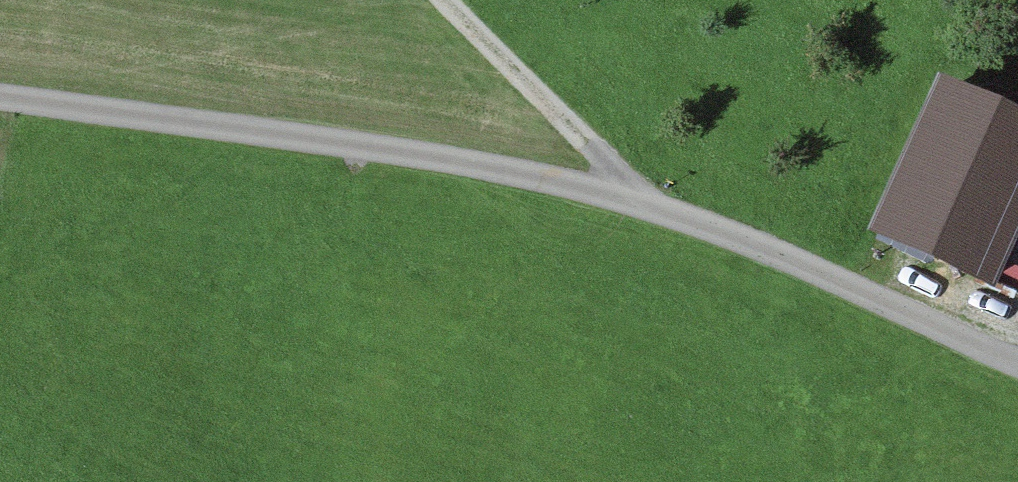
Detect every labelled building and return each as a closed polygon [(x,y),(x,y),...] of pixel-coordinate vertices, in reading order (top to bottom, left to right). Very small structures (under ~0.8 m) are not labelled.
[(874,239),(1001,296),(1017,258),(1017,111),(946,79),(874,239)]
